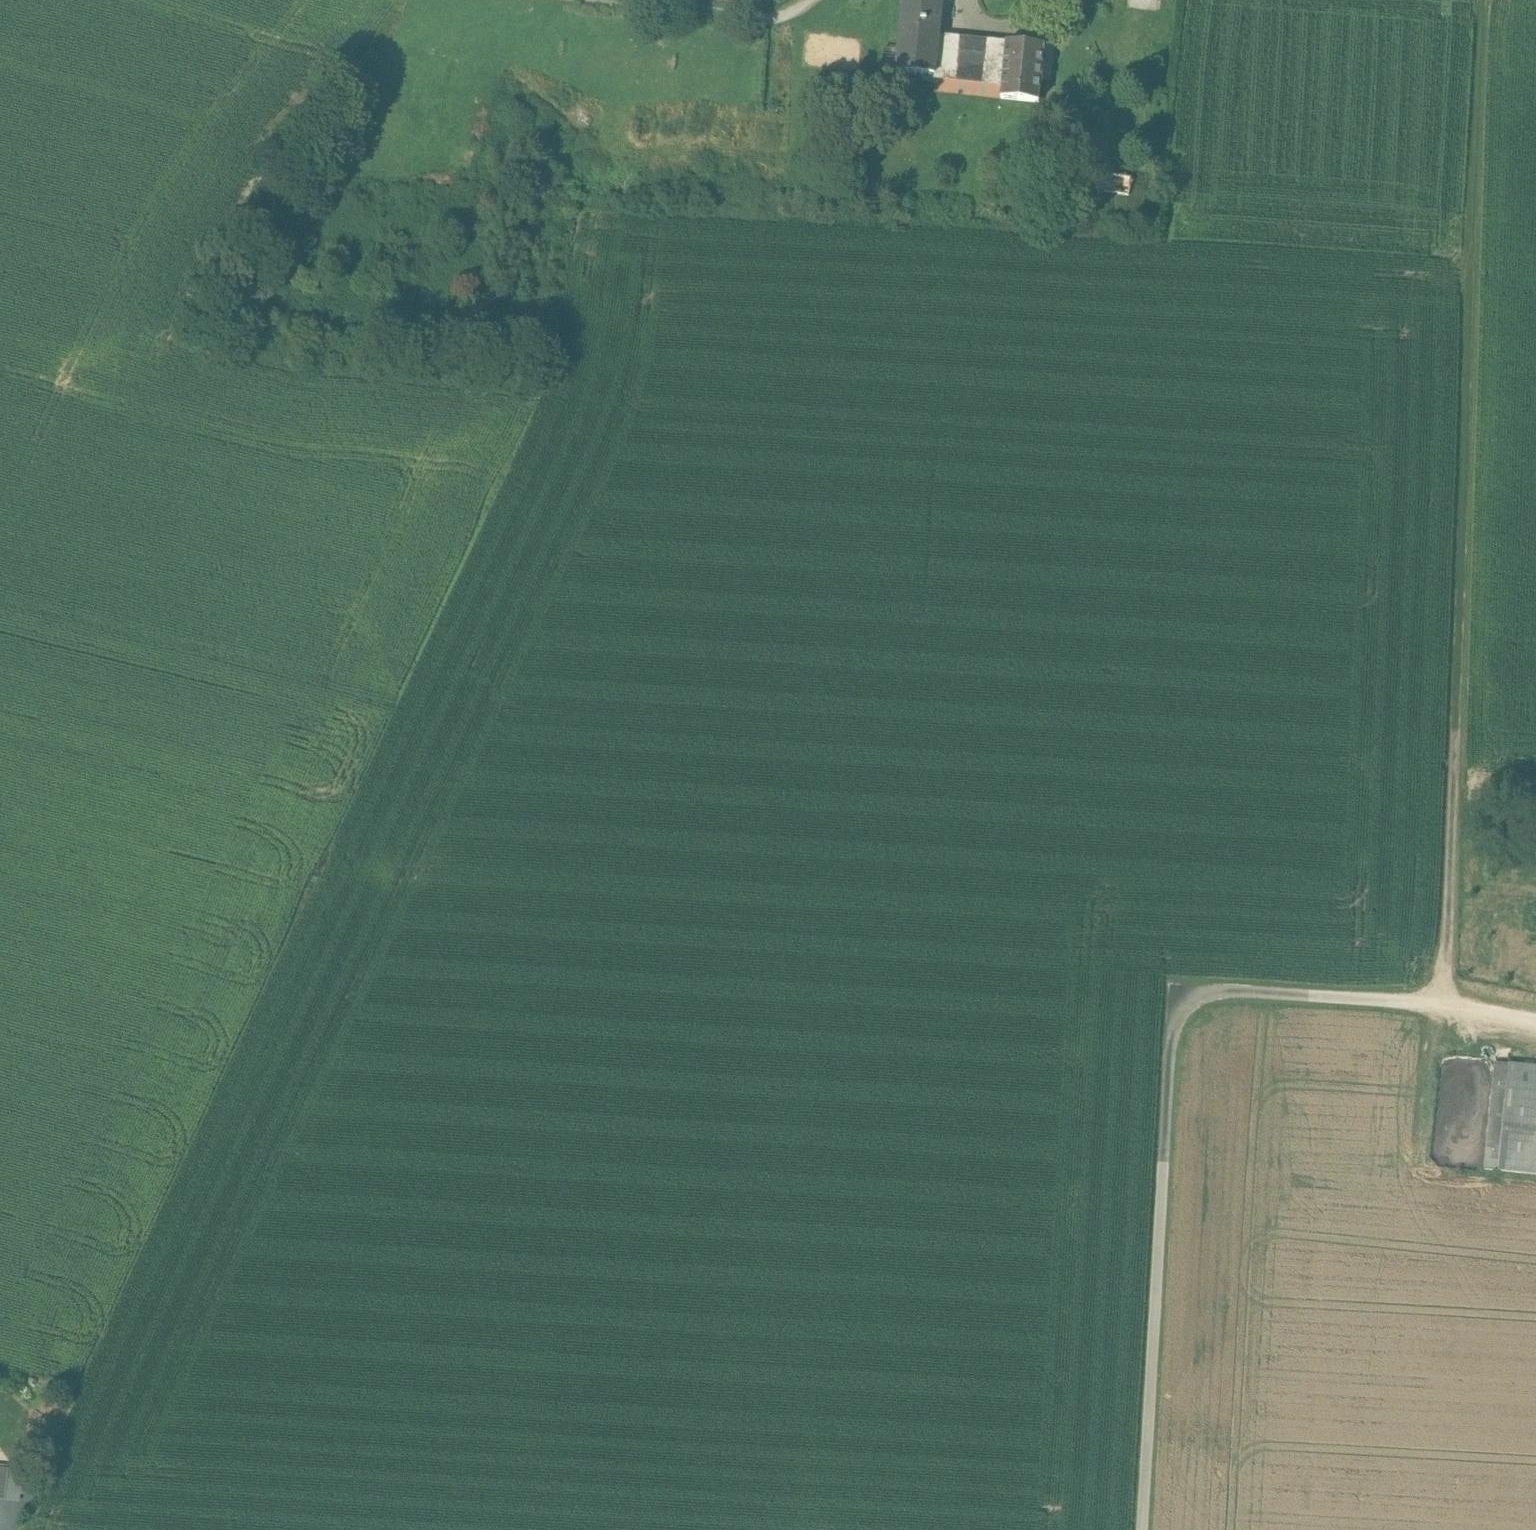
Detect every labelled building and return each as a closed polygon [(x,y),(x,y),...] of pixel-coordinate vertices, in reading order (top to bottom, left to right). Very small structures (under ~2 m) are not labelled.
[(939,38),(943,0),(904,0),(897,72),(935,76),(935,74),(1003,81),(1001,99),(1039,103),(1045,47),(1007,43),(1006,45),(939,38)] [(1132,178),(1093,172),(1090,190),(1129,196),(1132,178)] [(1488,1059),(1448,1055),(1438,1064),(1429,1158),(1438,1167),(1475,1171),(1485,1165),(1495,1068),(1488,1059)] [(1509,1064),(1498,1171),(1535,1175),(1535,1066),(1509,1064)]
